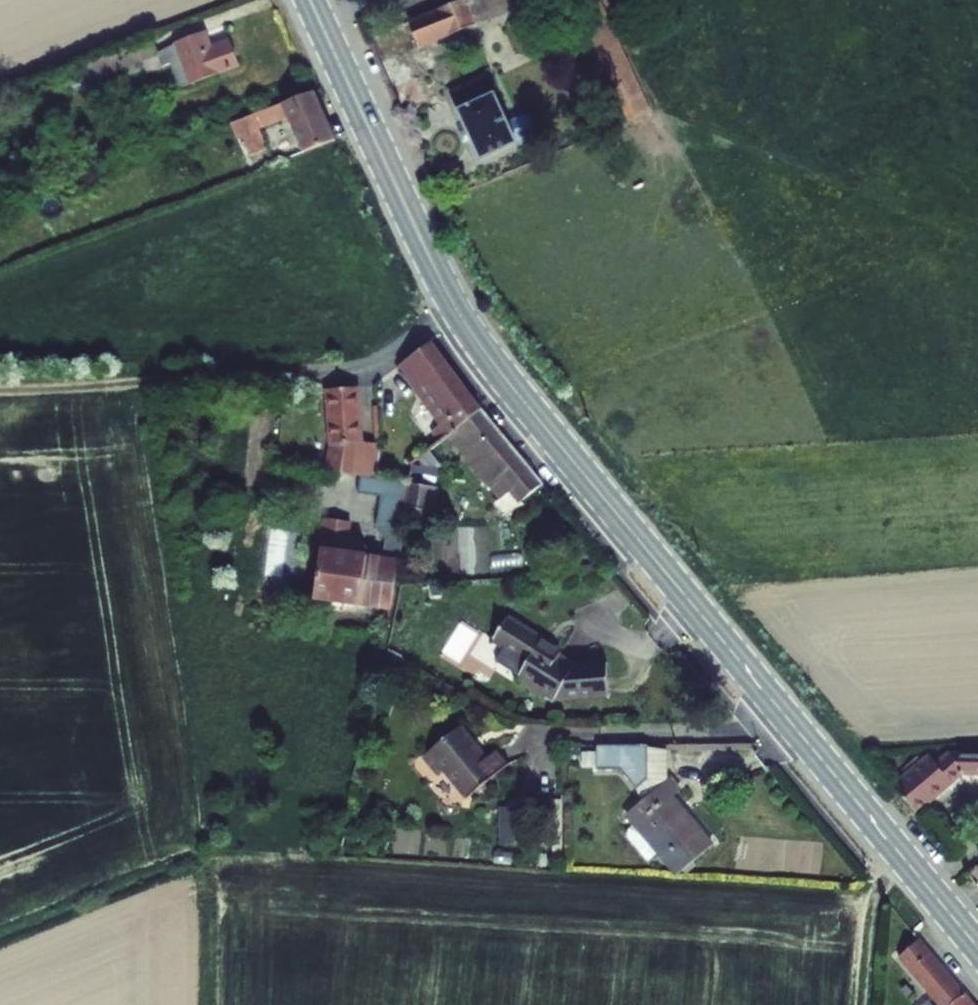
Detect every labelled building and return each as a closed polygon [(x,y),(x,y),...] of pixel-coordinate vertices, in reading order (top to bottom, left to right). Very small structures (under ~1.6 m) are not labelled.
[(397,19),(407,47),(467,23),(457,0),(446,0),(397,19)] [(467,23),(527,0),(457,0),(467,23)] [(204,38),(153,57),(157,68),(168,64),(177,89),(236,68),(227,43),(208,49),(204,38)] [(479,81),(448,94),(453,105),(447,107),(468,158),(505,143),(504,142),(521,135),(524,132),(524,127),(521,119),(518,116),(513,116),(496,122),(479,81)] [(649,118),(636,87),(609,97),(622,129),(649,118)] [(311,94),(231,125),(237,139),(286,120),(300,157),(330,145),(311,94)] [(440,432),(448,441),(453,436),(485,408),(430,340),(400,361),(450,423),(440,432)] [(356,385),(329,387),(333,441),(331,468),(332,468),(377,471),(381,439),(380,437),(360,439),(356,385)] [(546,479),(485,408),(453,436),(505,500),(500,504),(507,513),(527,504),(523,499),(546,479)] [(445,467),(434,452),(415,466),(413,475),(407,512),(437,517),(445,467)] [(413,475),(380,472),(377,499),(390,500),(384,539),(403,542),(407,512),(413,475)] [(352,521),(328,517),(315,596),(390,609),(398,560),(364,555),(366,547),(361,539),(349,537),(352,521)] [(294,537),(285,593),(304,596),(313,540),(294,537)] [(561,648),(508,617),(493,641),(506,648),(497,663),(555,698),(606,697),(605,662),(574,663),(558,653),(561,648)] [(451,730),(415,759),(428,776),(436,770),(459,799),(499,767),(488,753),(477,763),(451,730)] [(652,744),(602,744),(602,769),(622,769),(641,789),(652,779),(652,776),(652,746),(652,744)] [(672,746),(652,746),(652,776),(672,776),(672,746)] [(922,808),(974,769),(977,769),(977,750),(957,752),(942,763),(936,755),(901,782),(922,808)] [(626,815),(673,875),(709,847),(673,801),(683,794),(671,779),(626,815)] [(532,819),(507,818),(506,837),(531,839),(532,819)] [(922,938),(901,955),(935,997),(925,1004),(976,1004),(922,938)]
